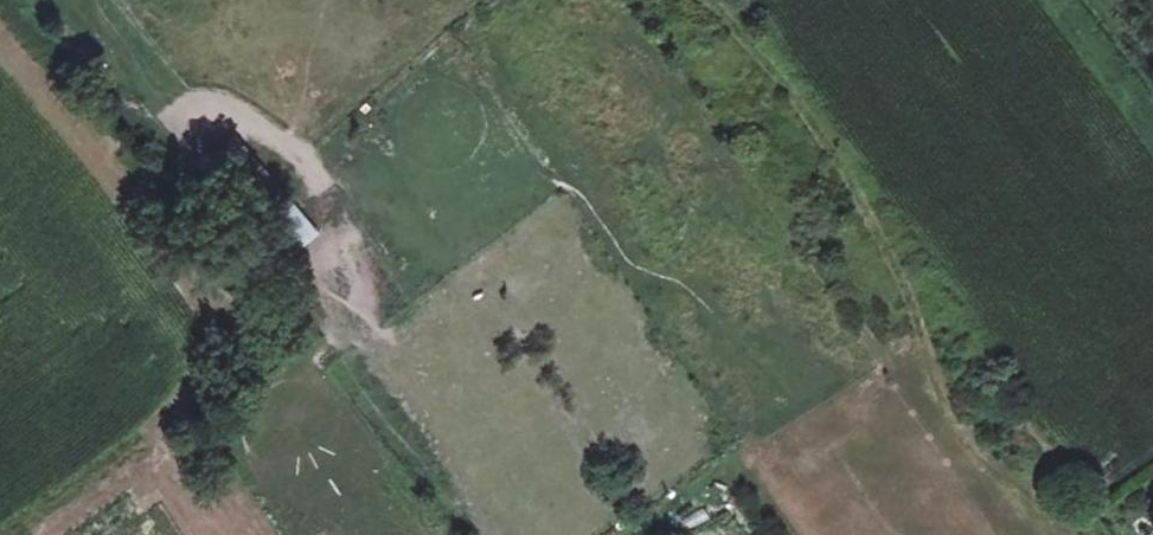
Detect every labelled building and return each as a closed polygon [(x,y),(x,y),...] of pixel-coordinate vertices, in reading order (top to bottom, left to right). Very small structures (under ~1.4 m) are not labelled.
[(297,253),(318,229),(289,204),(268,229),(297,253)]
